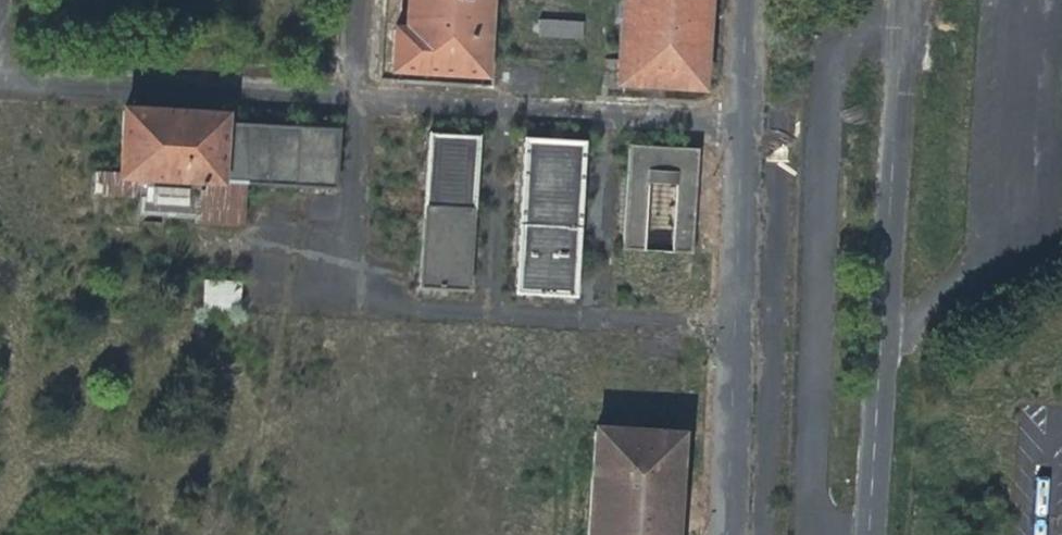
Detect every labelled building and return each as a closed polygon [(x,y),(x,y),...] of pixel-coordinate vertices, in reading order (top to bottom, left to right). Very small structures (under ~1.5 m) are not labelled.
[(491,92),(497,0),(405,0),(399,86),(491,92)] [(622,92),(709,97),(715,0),(628,0),(622,92)] [(222,100),(115,95),(111,169),(142,171),(195,174),(218,175),(221,117),(222,100)] [(337,124),(221,117),(218,175),(244,176),(334,181),(337,124)] [(417,286),(468,289),(477,130),(426,127),(417,286)] [(512,292),(571,295),(580,134),(521,131),(512,292)] [(696,146),(629,142),(622,249),(689,253),(696,146)] [(89,191),(137,194),(141,194),(142,171),(111,169),(91,168),(89,191)] [(136,214),(192,217),(195,174),(142,171),(141,194),(137,194),(136,214)] [(241,220),(244,176),(218,175),(195,174),(192,217),(241,220)] [(680,424),(593,419),(585,534),(673,534),(680,424)]
